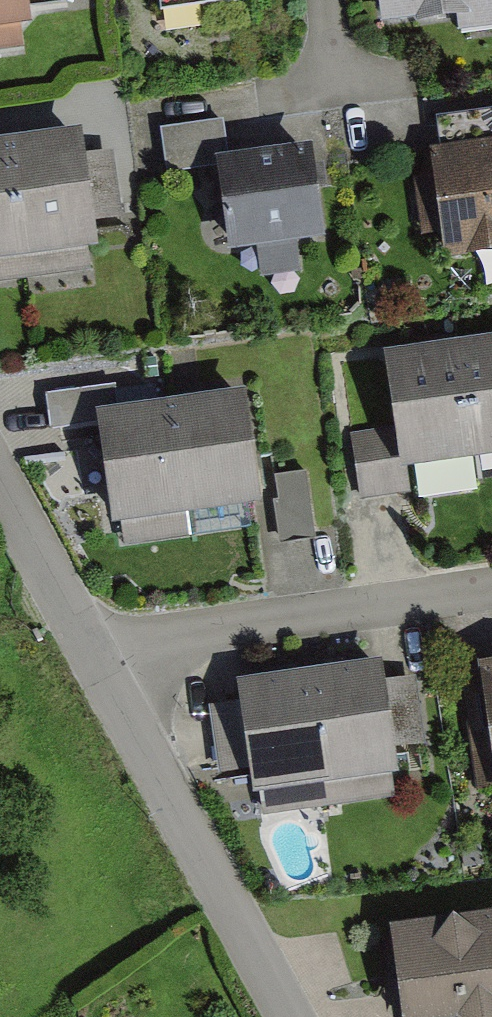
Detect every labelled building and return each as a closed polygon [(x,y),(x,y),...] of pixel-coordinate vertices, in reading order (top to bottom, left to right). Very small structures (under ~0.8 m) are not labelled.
[(23,52),(21,34),(32,32),(28,7),(27,0),(0,0),(0,55),(23,52)] [(367,35),(487,30),(486,0),(366,0),(367,35)] [(230,163),(225,121),(160,131),(166,177),(216,170),(215,165),(230,163)] [(413,155),(419,262),(491,259),(491,121),(431,124),(432,154),(413,155)] [(0,158),(0,273),(75,266),(72,240),(116,236),(110,164),(76,167),(75,151),(0,158)] [(229,259),(324,246),(311,152),(230,163),(215,165),(216,170),(229,259)] [(457,348),(474,466),(491,463),(491,343),(457,348)] [(407,475),(474,466),(457,348),(382,358),(392,428),(399,477),(407,475)] [(121,415),(117,387),(44,397),(50,436),(97,429),(95,419),(121,415)] [(245,398),(170,409),(186,522),(261,512),(245,398)] [(111,532),(186,522),(170,409),(121,415),(95,419),(97,429),(111,532)] [(392,428),(349,434),(359,503),(410,496),(407,475),(399,477),(392,428)] [(460,664),(469,795),(491,794),(491,662),(460,664)] [(367,674),(213,688),(223,803),(380,790),(377,754),(419,750),(414,688),(369,692),(367,674)] [(389,937),(401,1016),(491,1016),(491,921),(389,937)]
